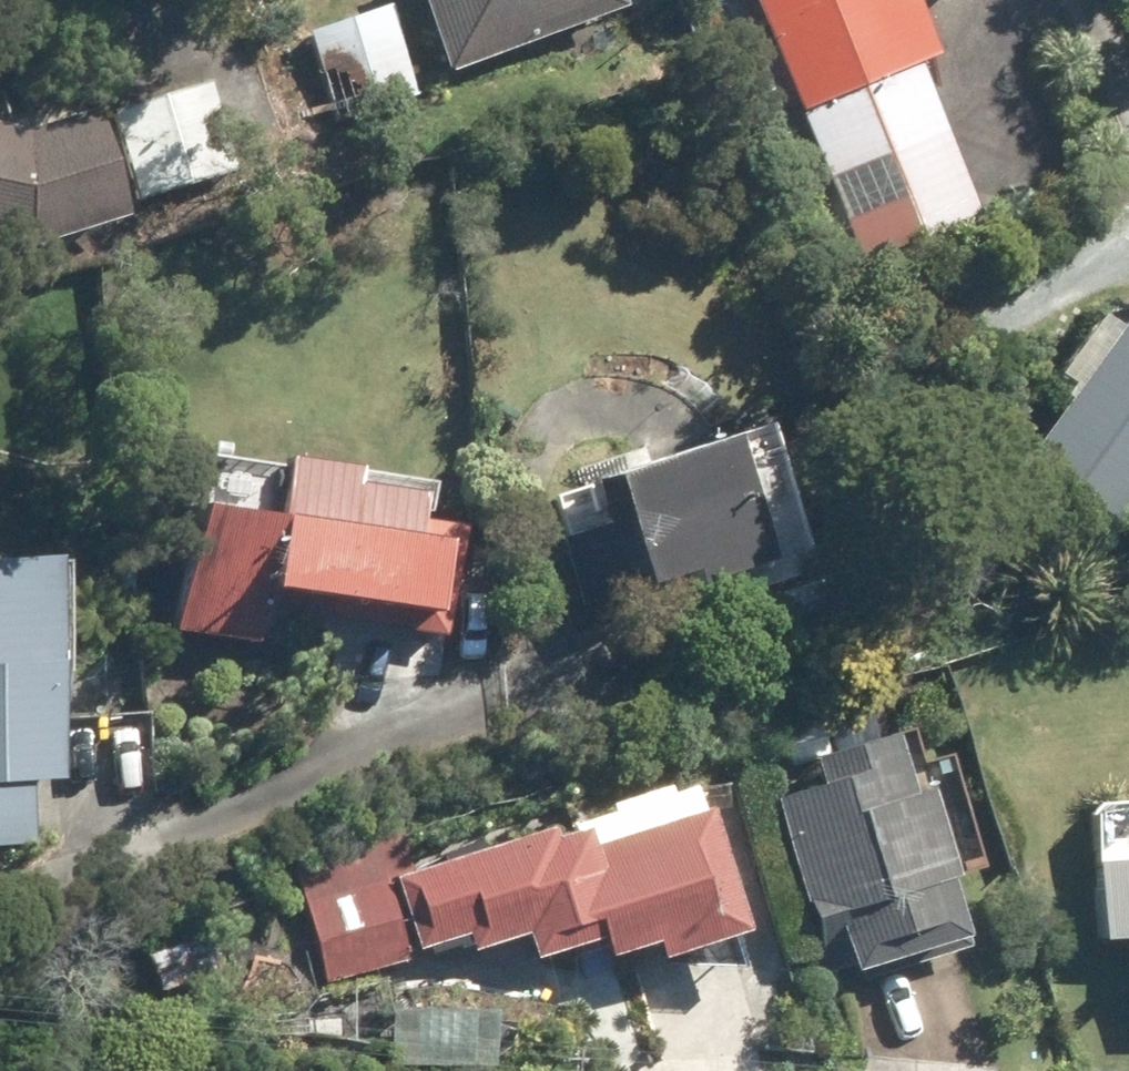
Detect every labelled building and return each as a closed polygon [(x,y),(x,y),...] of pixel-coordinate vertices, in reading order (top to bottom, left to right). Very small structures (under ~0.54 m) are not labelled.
[(448,69),(625,7),(623,0),(424,0),(448,69)] [(977,213),(918,66),(935,58),(914,4),(923,0),(750,0),(798,118),(856,262),(977,213)] [(388,6),(327,26),(357,119),(418,98),(388,6)] [(211,85),(110,113),(136,200),(236,171),(211,85)] [(30,249),(130,220),(99,109),(23,132),(0,128),(0,242),(30,249)] [(1023,463),(1114,527),(1128,505),(1128,330),(1120,324),(1023,463)] [(731,439),(592,482),(607,528),(561,542),(581,607),(685,576),(690,589),(771,564),(731,439)] [(319,618),(442,637),(460,531),(415,525),(418,499),(349,489),(352,475),(285,465),(276,526),(190,513),(172,635),(252,647),(261,594),(322,605),(319,618)] [(32,781),(66,780),(51,568),(0,571),(0,845),(36,843),(32,781)] [(817,583),(776,595),(794,653),(834,640),(817,583)] [(909,800),(890,739),(813,762),(820,785),(770,800),(821,969),(852,960),(857,976),(967,943),(922,796),(909,800)] [(706,814),(589,849),(584,831),(550,841),(548,834),(394,884),(414,953),(462,939),(467,957),(528,937),(534,957),(601,937),(607,956),(654,942),(660,961),(744,934),(706,814)] [(290,844),(305,900),(409,873),(394,816),(290,844)] [(1096,865),(1100,945),(1128,944),(1128,863),(1096,865)] [(319,987),(407,963),(385,884),(297,907),(319,987)] [(198,939),(145,958),(158,993),(211,976),(198,939)] [(388,1019),(387,1070),(495,1070),(496,1021),(388,1019)]
